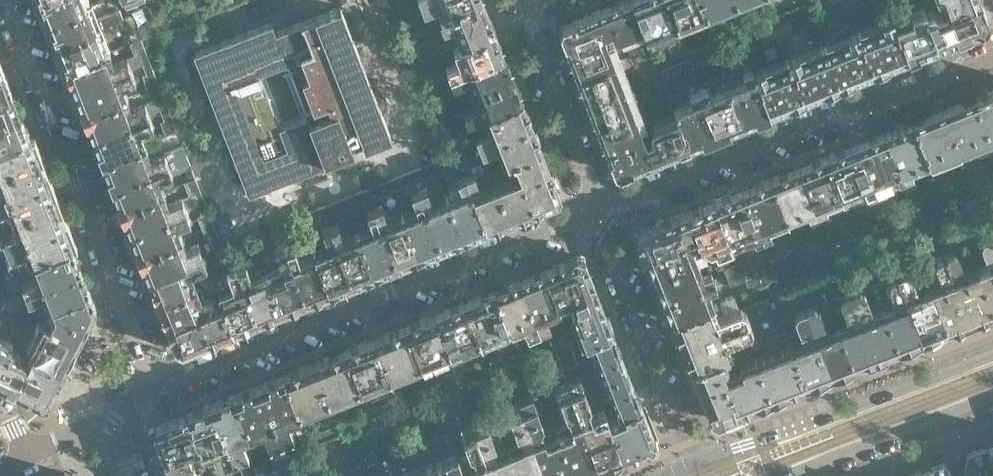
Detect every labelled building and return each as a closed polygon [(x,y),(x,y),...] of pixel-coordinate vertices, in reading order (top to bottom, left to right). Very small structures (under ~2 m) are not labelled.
[(80,0),(40,0),(48,20),(82,6),(80,0)] [(425,10),(437,5),(441,0),(421,0),(425,10)] [(483,0),(442,0),(449,16),(484,2),(483,0)] [(632,0),(619,0),(593,11),(601,30),(602,30),(609,27),(612,34),(615,36),(642,25),(632,0)] [(668,0),(632,0),(642,25),(645,33),(676,21),(668,0)] [(701,0),(668,0),(676,21),(705,9),(701,0)] [(705,9),(728,0),(701,0),(705,9)] [(844,0),(839,0),(829,4),(834,16),(848,10),(844,0)] [(861,0),(844,0),(848,10),(863,5),(861,0)] [(986,20),(987,20),(988,19),(987,18),(980,0),(977,0),(948,12),(946,7),(937,11),(936,9),(933,7),(924,10),(937,44),(938,44),(938,43),(941,42),(942,43),(984,26),(985,26),(985,24),(986,20)] [(946,7),(948,12),(977,0),(943,0),(946,7)] [(504,54),(495,30),(491,22),(484,2),(449,16),(439,19),(445,33),(454,30),(457,36),(460,44),(467,61),(458,60),(446,65),(451,75),(504,54)] [(788,20),(809,12),(806,3),(776,15),(780,24),(788,20)] [(100,26),(93,6),(84,10),(82,6),(48,20),(57,44),(100,26)] [(267,90),(254,95),(259,107),(263,120),(276,115),(280,124),(306,114),(325,162),(325,160),(390,134),(340,6),(275,32),(271,22),(270,22),(285,61),(259,71),(267,90)] [(937,44),(924,10),(922,6),(909,11),(911,16),(894,22),(908,56),(937,44)] [(604,36),(602,30),(601,30),(593,11),(561,24),(558,30),(567,51),(604,36)] [(908,56),(894,22),(890,13),(879,18),(881,22),(857,32),(873,71),(908,56)] [(793,32),(788,20),(780,24),(773,27),(777,38),(793,32)] [(267,90),(259,71),(285,61),(270,22),(194,52),(221,122),(259,107),(254,95),(267,90)] [(435,37),(430,23),(409,32),(414,45),(435,37)] [(110,51),(100,26),(57,44),(67,68),(105,53),(110,51)] [(720,48),(740,40),(750,36),(747,27),(716,39),(720,48)] [(777,38),(773,27),(759,32),(764,43),(777,38)] [(873,71),(857,32),(855,27),(845,31),(847,36),(823,46),(838,84),(873,71)] [(614,61),(605,37),(604,36),(567,51),(576,75),(614,61)] [(149,60),(141,39),(129,43),(133,54),(137,53),(141,63),(149,60)] [(712,51),(720,48),(716,39),(687,50),(691,59),(712,51)] [(716,59),(743,49),(740,40),(720,48),(712,51),(716,59)] [(838,84),(823,46),(798,56),(796,51),(784,56),(786,60),(802,99),(838,84)] [(438,80),(431,62),(448,56),(446,49),(419,59),(429,83),(438,80)] [(686,61),(691,59),(687,50),(657,62),(660,71),(686,61)] [(689,70),(716,59),(712,51),(691,59),(686,61),(689,70)] [(76,89),(131,67),(127,57),(114,62),(110,67),(105,53),(67,68),(70,77),(71,77),(76,89)] [(513,77),(504,54),(451,75),(455,85),(466,81),(472,74),(478,90),(513,77)] [(158,82),(154,71),(149,60),(141,63),(146,74),(142,76),(146,87),(158,82)] [(802,99),(786,60),(765,69),(764,64),(752,69),(769,112),(802,99)] [(624,85),(614,61),(576,75),(586,100),(624,85)] [(664,80),(689,70),(686,61),(660,71),(664,80)] [(122,97),(116,82),(125,83),(136,78),(131,67),(76,89),(81,104),(84,112),(122,97)] [(769,112),(752,69),(751,67),(742,71),(744,77),(726,85),(742,123),(756,117),(756,118),(770,112),(769,112)] [(5,75),(0,77),(0,98),(12,93),(5,75)] [(521,98),(513,77),(478,90),(484,106),(475,104),(464,109),(468,120),(486,112),(521,98)] [(168,107),(158,82),(146,87),(152,101),(155,100),(159,110),(168,107)] [(633,110),(624,85),(586,100),(595,124),(633,110)] [(742,123),(726,85),(708,92),(705,85),(697,89),(715,134),(728,129),(728,128),(742,123)] [(991,87),(991,88),(987,90),(987,89),(972,95),(988,134),(992,132),(992,86),(991,87)] [(715,134),(697,89),(688,92),(691,99),(674,105),(677,114),(689,144),(702,139),(715,134)] [(21,115),(18,106),(17,106),(12,93),(0,98),(0,123),(21,115)] [(988,134),(972,95),(950,104),(950,105),(943,108),(943,107),(942,107),(958,146),(988,134)] [(94,136),(150,114),(146,104),(133,108),(128,114),(122,97),(84,112),(88,122),(94,136)] [(530,122),(521,98),(486,112),(492,127),(474,135),(477,144),(530,122)] [(177,130),(168,107),(159,110),(164,121),(160,123),(165,135),(177,130)] [(325,162),(306,114),(280,124),(276,115),(263,120),(259,107),(221,122),(248,192),(325,162)] [(958,146),(942,107),(941,107),(942,108),(934,111),(934,110),(912,119),(912,120),(928,158),(958,146)] [(643,134),(633,110),(595,124),(605,149),(643,134)] [(146,159),(140,144),(134,129),(140,131),(154,125),(150,114),(94,136),(99,150),(102,159),(103,158),(109,175),(112,185),(113,185),(168,162),(164,152),(146,159)] [(689,144),(677,114),(650,125),(649,128),(652,136),(644,138),(644,139),(652,159),(679,148),(679,149),(689,145),(689,144)] [(24,124),(21,115),(0,123),(0,149),(29,137),(24,124)] [(928,158),(912,120),(912,119),(884,131),(899,170),(906,188),(917,184),(909,165),(928,158)] [(541,148),(530,122),(477,144),(481,152),(499,145),(506,162),(515,158),(541,148)] [(899,170),(884,131),(854,143),(877,199),(888,195),(881,177),(899,170)] [(652,159),(644,139),(644,138),(643,134),(605,149),(613,170),(619,173),(652,159)] [(34,150),(29,137),(0,149),(0,171),(1,174),(38,159),(34,150)] [(447,155),(442,143),(428,148),(433,160),(447,155)] [(877,199),(854,143),(826,154),(841,192),(861,184),(868,203),(877,199)] [(196,178),(183,146),(175,149),(183,170),(179,171),(184,183),(196,178)] [(553,180),(541,148),(515,158),(534,207),(556,198),(559,193),(553,180)] [(459,165),(454,153),(433,161),(438,174),(459,165)] [(841,192),(826,154),(798,165),(820,222),(831,218),(823,199),(841,192)] [(515,158),(506,162),(504,163),(511,179),(497,184),(510,217),(534,207),(515,158)] [(41,167),(38,159),(1,174),(7,189),(4,191),(2,187),(0,188),(0,200),(47,182),(41,167)] [(438,174),(433,161),(411,170),(414,179),(422,175),(424,179),(438,174)] [(159,193),(153,178),(160,179),(173,174),(168,162),(113,185),(118,198),(121,208),(159,193)] [(820,222),(798,165),(770,177),(785,214),(804,207),(811,225),(820,222)] [(405,182),(414,179),(411,170),(388,180),(393,192),(406,186),(405,182)] [(510,217),(497,184),(482,190),(475,171),(464,175),(485,227),(510,217)] [(485,227),(464,175),(454,179),(460,194),(448,199),(463,236),(485,227)] [(785,214),(770,177),(741,188),(763,244),(774,240),(766,221),(785,214)] [(204,201),(196,178),(184,183),(188,195),(192,194),(196,204),(204,201)] [(52,193),(51,193),(47,182),(0,200),(0,212),(10,208),(9,204),(12,203),(18,218),(56,204),(52,193)] [(991,183),(975,189),(979,199),(992,193),(992,189),(991,183)] [(763,244),(741,188),(713,199),(728,236),(747,229),(754,248),(763,244)] [(393,264),(373,212),(367,197),(364,189),(342,198),(347,210),(357,206),(364,215),(371,230),(357,236),(371,273),(393,264)] [(463,236),(448,199),(435,205),(428,189),(420,193),(440,245),(463,236)] [(979,199),(975,189),(961,195),(964,205),(975,200),(979,199)] [(131,230),(186,208),(182,198),(169,203),(165,207),(159,193),(121,208),(125,216),(131,230)] [(440,245),(420,193),(411,196),(417,212),(388,223),(382,208),(373,212),(393,264),(440,245)] [(347,210),(342,198),(320,207),(323,215),(331,212),(333,216),(347,210)] [(728,236),(713,199),(687,210),(695,232),(699,241),(700,244),(704,245),(712,242),(716,252),(732,246),(728,236)] [(980,213),(975,200),(964,205),(952,209),(957,222),(980,213)] [(214,225),(204,201),(196,204),(200,214),(196,216),(202,230),(214,225)] [(929,218),(949,211),(946,203),(917,215),(920,222),(929,218)] [(64,226),(58,211),(56,204),(18,218),(24,234),(21,235),(20,232),(4,238),(8,248),(64,226)] [(316,218),(323,215),(320,207),(299,216),(304,228),(317,222),(316,218)] [(177,239),(171,222),(176,224),(190,218),(186,208),(131,230),(136,244),(139,254),(177,239)] [(695,232),(687,210),(640,229),(640,230),(639,233),(638,234),(645,252),(695,232)] [(905,228),(920,222),(917,215),(888,226),(891,233),(905,228)] [(934,231),(929,218),(920,222),(905,228),(909,240),(934,231)] [(222,246),(214,225),(202,230),(206,241),(210,240),(214,250),(222,246)] [(73,248),(68,237),(64,226),(8,248),(12,258),(28,252),(26,248),(30,247),(36,262),(73,248)] [(371,273),(357,236),(343,241),(337,226),(329,230),(349,281),(371,273)] [(862,244),(891,233),(888,226),(860,237),(862,244)] [(349,281),(329,230),(321,232),(327,248),(314,253),(316,257),(329,290),(349,281)] [(697,275),(691,259),(685,244),(687,243),(691,244),(699,241),(695,232),(645,252),(663,297),(713,277),(710,269),(697,275)] [(988,234),(981,237),(979,244),(982,253),(987,251),(988,255),(984,257),(987,264),(975,269),(992,311),(992,310),(992,246),(988,234)] [(834,255),(859,246),(862,244),(860,237),(831,248),(834,255)] [(148,275),(200,255),(196,245),(186,249),(183,253),(177,239),(139,254),(143,262),(148,275)] [(329,290),(316,257),(298,265),(299,255),(294,243),(284,247),(305,299),(329,290)] [(305,299),(284,247),(274,251),(278,263),(286,270),(267,277),(280,310),(305,299)] [(82,270),(73,248),(36,262),(42,279),(36,277),(22,283),(25,292),(82,270)] [(806,266),(834,255),(831,248),(803,259),(806,266)] [(992,311),(975,269),(965,272),(962,265),(957,267),(956,263),(961,261),(958,253),(949,249),(942,252),(969,319),(992,311)] [(969,319),(942,252),(935,255),(932,262),(935,271),(940,269),(941,273),(937,275),(940,282),(928,287),(944,329),(969,319)] [(189,289),(181,270),(188,271),(208,263),(204,254),(200,255),(148,275),(149,277),(148,277),(158,301),(189,289)] [(595,286),(584,258),(576,254),(576,255),(544,268),(557,302),(558,301),(570,296),(595,286)] [(777,278),(806,266),(803,259),(774,270),(777,278)] [(280,310),(267,277),(250,284),(251,274),(246,262),(236,266),(257,319),(280,310)] [(745,279),(738,262),(730,266),(737,282),(745,279)] [(257,319),(236,266),(226,271),(230,283),(238,289),(220,296),(222,301),(225,303),(235,328),(257,319)] [(737,282),(730,266),(723,268),(730,285),(737,282)] [(559,305),(558,301),(557,302),(544,268),(519,278),(543,336),(553,332),(548,318),(544,316),(542,311),(559,305)] [(944,329),(928,287),(916,291),(913,283),(909,284),(907,280),(912,279),(909,272),(900,268),(895,270),(921,338),(944,329)] [(90,292),(82,270),(25,292),(29,301),(43,296),(47,291),(53,307),(90,292)] [(748,289),(777,278),(774,270),(745,281),(748,289)] [(921,338),(895,270),(884,274),(883,279),(886,288),(891,287),(892,291),(888,292),(892,305),(883,308),(898,347),(921,338)] [(830,373),(804,306),(792,276),(768,285),(770,291),(775,305),(785,331),(728,353),(690,368),(709,415),(708,415),(716,418),(830,373)] [(709,304),(703,289),(716,284),(713,277),(663,297),(671,319),(709,304)] [(543,336),(519,278),(494,288),(509,325),(520,321),(520,319),(521,319),(530,342),(543,336)] [(748,289),(745,281),(745,279),(737,282),(730,285),(733,295),(748,289)] [(612,330),(595,286),(570,296),(569,300),(585,341),(590,338),(612,330)] [(898,347),(883,308),(872,312),(868,300),(863,302),(862,298),(866,296),(864,290),(854,286),(849,288),(876,356),(898,347)] [(509,325),(494,288),(464,300),(479,337),(509,325)] [(876,356),(849,288),(839,292),(837,297),(841,306),(845,304),(847,308),(842,310),(847,322),(838,326),(853,364),(876,356)] [(167,325),(217,305),(216,303),(213,296),(200,301),(196,307),(189,289),(158,301),(167,325)] [(775,305),(770,291),(755,296),(761,310),(775,305)] [(79,338),(94,307),(95,305),(94,303),(90,292),(53,307),(52,307),(55,314),(50,324),(79,338)] [(479,337),(464,300),(434,312),(449,349),(479,337)] [(235,328),(225,303),(222,301),(216,303),(217,305),(167,325),(176,347),(181,349),(235,328)] [(731,336),(729,331),(734,329),(736,334),(746,330),(749,322),(744,309),(736,306),(727,309),(729,314),(724,316),(722,311),(713,315),(709,304),(671,319),(690,368),(728,353),(722,339),(731,336)] [(853,364),(838,326),(827,330),(822,318),(817,320),(816,316),(820,314),(818,308),(809,304),(804,306),(830,373),(853,364)] [(449,349),(434,312),(404,324),(419,361),(449,349)] [(64,367),(79,338),(50,324),(38,318),(33,326),(37,328),(27,348),(33,351),(64,367)] [(781,332),(777,322),(756,330),(760,340),(781,332)] [(419,361),(404,324),(374,336),(389,373),(419,361)] [(626,367),(612,330),(590,338),(604,376),(626,367)] [(23,357),(7,349),(11,342),(0,336),(0,381),(14,389),(27,364),(23,357)] [(389,373),(374,336),(343,348),(358,386),(389,373)] [(358,386),(343,348),(313,361),(328,398),(358,386)] [(48,399),(64,367),(33,351),(27,364),(14,389),(41,402),(48,400),(48,399)] [(493,371),(523,359),(520,351),(490,364),(493,371)] [(328,398),(313,361),(283,373),(298,410),(328,398)] [(463,383),(493,371),(490,364),(460,376),(463,383)] [(641,405),(626,367),(604,376),(619,412),(619,413),(641,405)] [(298,410),(283,373),(266,379),(267,380),(263,382),(262,381),(258,383),(280,439),(293,434),(286,415),(298,410)] [(453,387),(463,383),(460,376),(430,388),(433,396),(453,387)] [(622,456),(606,418),(601,406),(588,411),(586,407),(587,403),(576,377),(563,382),(598,466),(622,456)] [(598,466),(563,382),(550,388),(561,414),(565,415),(567,420),(553,426),(574,475),(598,466)] [(280,439),(258,383),(254,384),(254,385),(250,387),(250,386),(234,393),(248,430),(261,425),(269,444),(280,439)] [(448,441),(453,452),(463,475),(491,475),(468,422),(453,387),(433,396),(429,397),(444,431),(456,427),(460,436),(448,441)] [(406,406),(429,397),(433,396),(430,388),(400,401),(403,408),(406,406)] [(248,430),(234,393),(219,399),(215,401),(215,400),(209,402),(227,448),(232,446),(236,456),(247,452),(240,433),(248,430)] [(553,426),(540,431),(538,426),(540,423),(529,396),(515,402),(546,475),(573,475),(574,475),(553,426)] [(444,431),(429,397),(406,406),(414,425),(427,419),(433,436),(444,431)] [(372,420),(403,408),(400,401),(369,413),(372,420)] [(227,448),(209,402),(206,404),(207,404),(203,406),(202,405),(186,411),(199,443),(201,449),(213,444),(216,452),(219,451),(224,462),(236,456),(232,446),(227,448)] [(515,402),(502,407),(513,434),(517,435),(519,440),(506,445),(518,475),(546,475),(515,402)] [(653,437),(641,405),(619,413),(619,412),(606,418),(622,456),(650,444),(651,444),(654,437),(653,437)] [(199,443),(186,411),(154,425),(153,424),(150,431),(151,431),(162,458),(185,449),(199,443)] [(342,433),(372,420),(369,413),(339,425),(342,433)] [(506,445),(492,451),(490,446),(492,442),(481,416),(468,422),(491,475),(518,475),(506,445)] [(312,445),(337,435),(342,433),(339,425),(309,438),(312,445)] [(992,472),(992,463),(986,445),(966,453),(964,465),(969,475),(992,475),(992,474),(992,472)] [(453,452),(441,457),(436,446),(425,451),(430,462),(436,475),(463,475),(453,452)] [(193,459),(190,452),(185,449),(162,458),(169,475),(200,475),(193,459)] [(290,454),(254,469),(257,475),(300,475),(290,454)] [(946,461),(928,468),(931,475),(951,475),(946,461)] [(430,462),(407,471),(408,475),(436,475),(430,462)]
